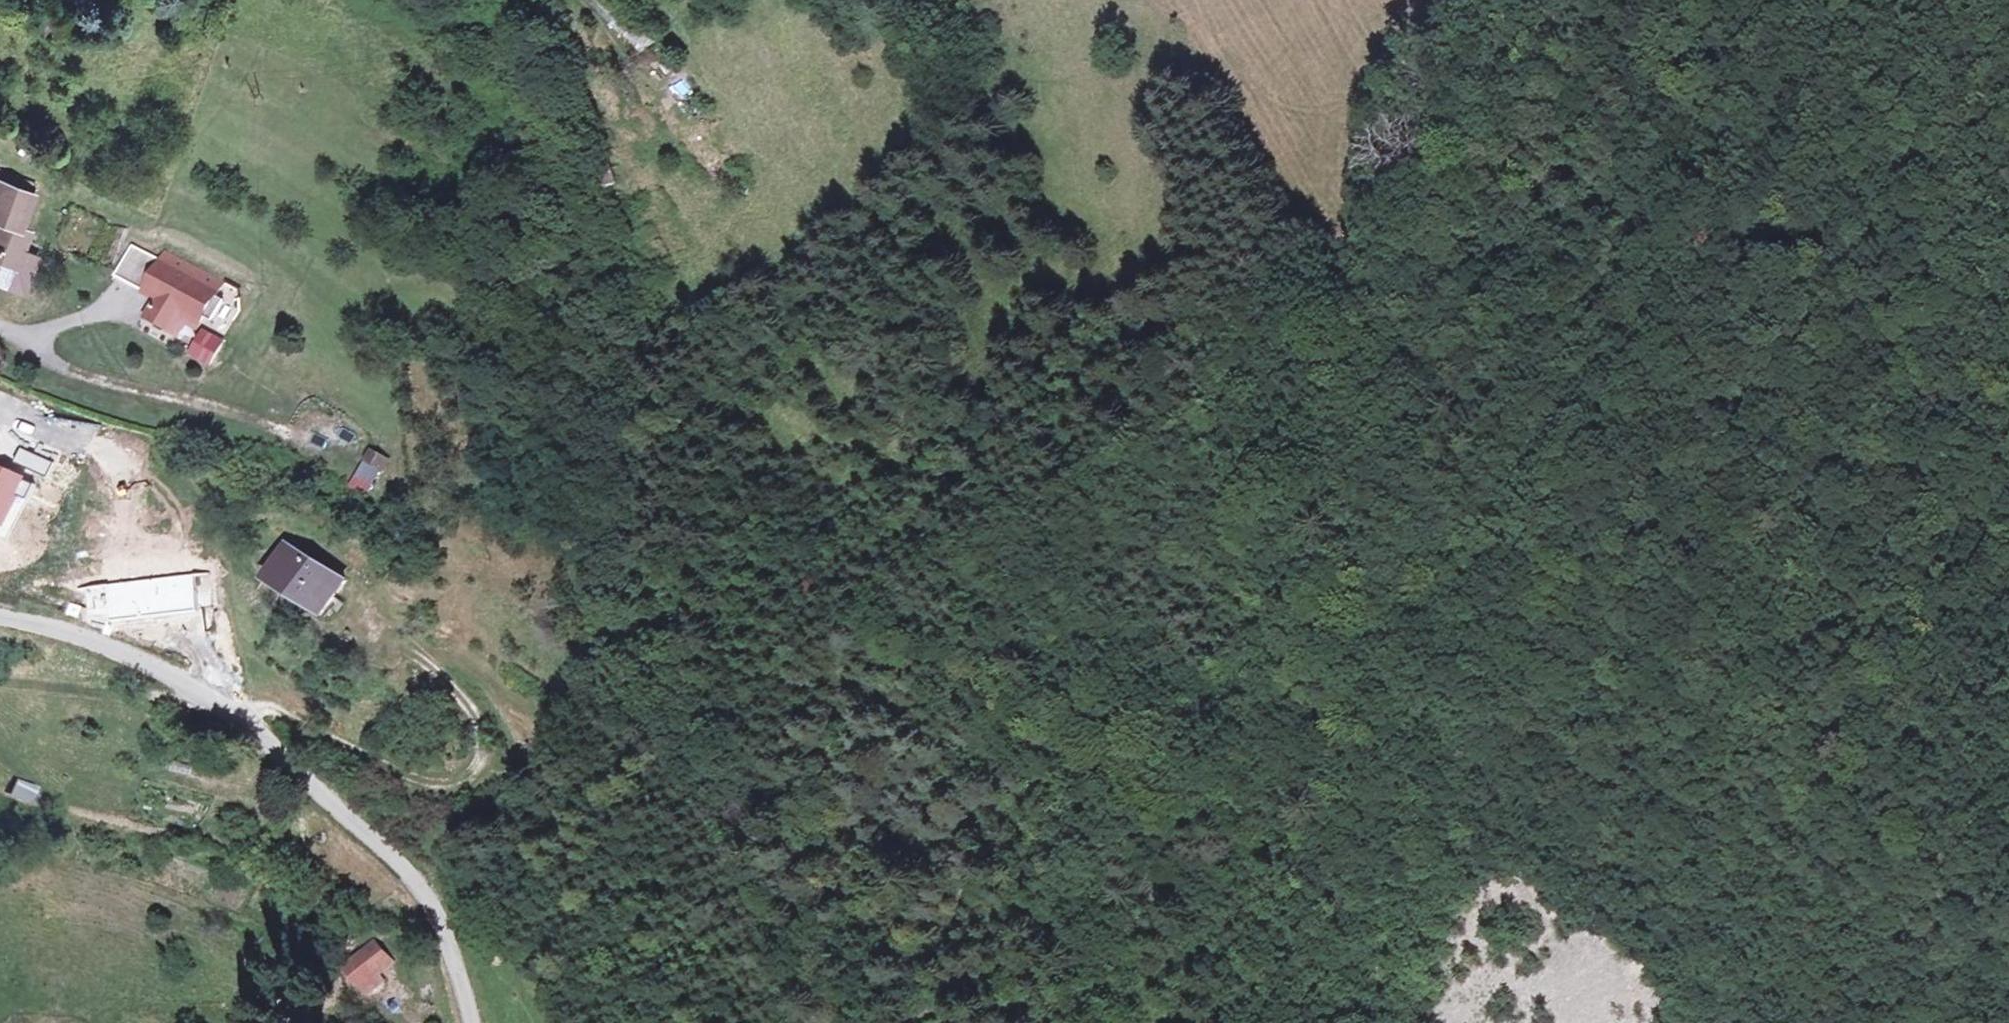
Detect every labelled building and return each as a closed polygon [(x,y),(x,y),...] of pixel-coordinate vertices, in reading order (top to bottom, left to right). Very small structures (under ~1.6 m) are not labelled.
[(0,179),(0,262),(21,270),(36,232),(27,228),(40,194),(0,179)] [(221,290),(159,258),(139,297),(153,304),(144,321),(174,338),(184,319),(200,328),(221,290)] [(204,329),(190,356),(214,370),(229,343),(204,329)] [(354,491),(375,498),(389,456),(369,449),(354,491)] [(356,586),(285,542),(262,580),(332,623),(356,586)] [(17,784),(11,803),(35,811),(41,792),(17,784)] [(375,940),(340,968),(365,999),(400,971),(375,940)]
